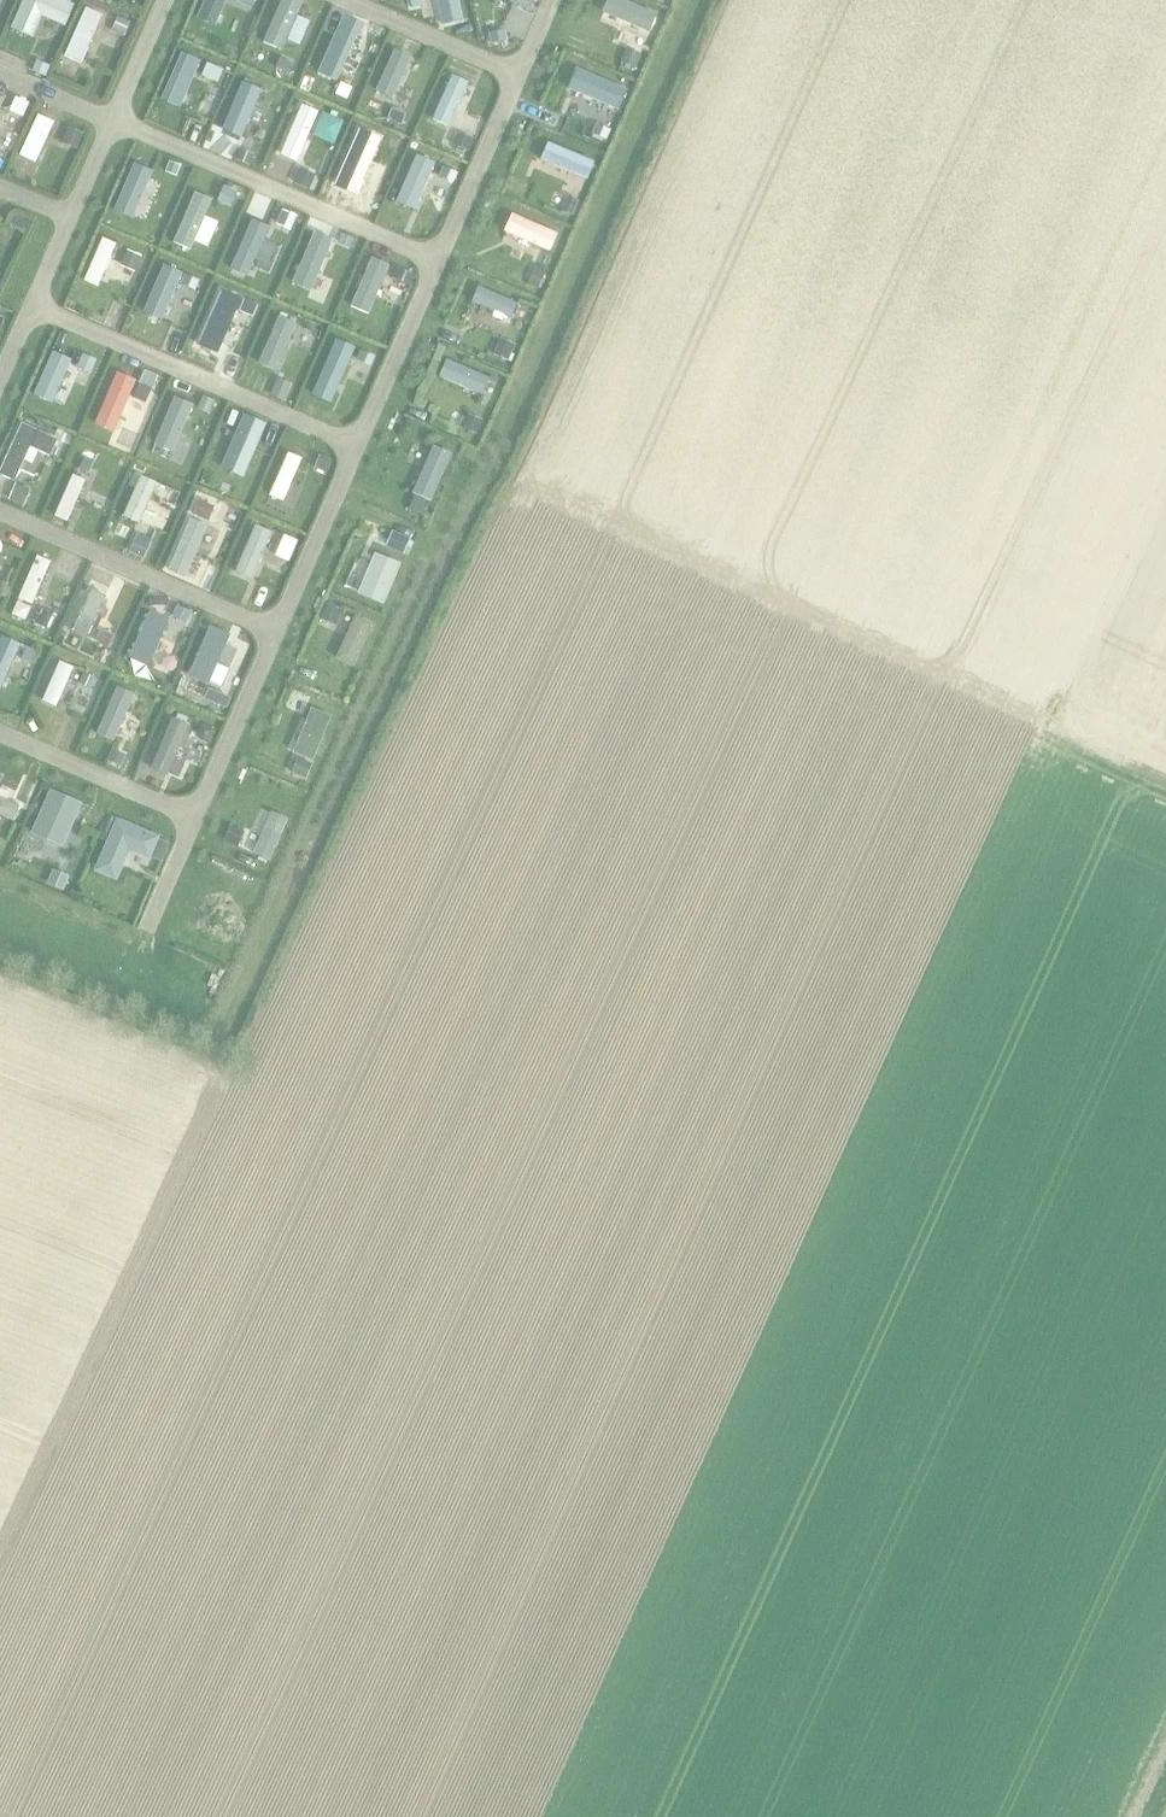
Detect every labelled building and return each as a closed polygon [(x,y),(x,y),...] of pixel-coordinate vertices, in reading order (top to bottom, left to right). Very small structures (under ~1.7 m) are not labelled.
[(11,29),(32,38),(41,17),(64,27),(73,5),(60,0),(23,0),(11,29)] [(86,9),(64,57),(80,64),(102,16),(86,9)] [(644,49),(648,29),(632,27),(629,46),(644,49)] [(175,74),(193,80),(207,39),(188,33),(175,74)] [(583,50),(577,69),(592,73),(587,88),(607,94),(599,120),(613,124),(632,66),(583,50)] [(438,96),(459,107),(480,63),(459,53),(438,96)] [(204,90),(223,65),(209,54),(190,79),(204,90)] [(310,144),(330,91),(309,83),(289,135),(310,144)] [(324,117),(346,130),(359,109),(337,96),(324,117)] [(350,151),(367,160),(386,120),(369,112),(350,151)] [(38,116),(19,155),(35,162),(53,123),(38,116)] [(598,163),(606,142),(558,123),(550,144),(598,163)] [(228,173),(225,180),(201,170),(180,223),(219,238),(242,178),(228,173)] [(513,212),(563,237),(573,217),(523,192),(513,212)] [(10,206),(0,202),(0,231),(10,206)] [(110,269),(130,225),(110,216),(90,260),(110,269)] [(147,250),(153,237),(134,228),(128,241),(147,250)] [(378,237),(360,288),(385,296),(403,246),(378,237)] [(478,290),(520,308),(531,284),(488,266),(478,290)] [(304,319),(316,325),(323,309),(288,292),(265,339),(289,351),(304,319)] [(103,341),(90,335),(87,342),(61,330),(41,373),(65,384),(79,355),(93,362),(103,341)] [(496,377),(503,360),(455,339),(448,357),(496,377)] [(28,459),(31,452),(47,457),(56,432),(68,436),(74,417),(24,401),(7,452),(28,459)] [(420,471),(443,480),(459,438),(437,430),(420,471)] [(90,431),(62,496),(78,503),(106,438),(90,431)] [(277,477),(295,485),(315,439),(297,431),(277,477)] [(151,455),(133,492),(171,510),(189,470),(171,462),(170,464),(151,455)] [(217,499),(222,487),(206,480),(201,492),(217,499)] [(199,556),(219,506),(196,497),(176,547),(199,556)] [(263,504),(242,549),(262,559),(284,514),(263,504)] [(285,536),(299,542),(308,520),(294,514),(285,536)] [(387,582),(404,540),(383,532),(367,573),(387,582)] [(36,598),(63,543),(46,535),(19,590),(36,598)] [(99,618),(113,574),(93,568),(80,612),(99,618)] [(357,635),(379,607),(365,596),(343,624),(357,635)] [(137,637),(154,646),(173,606),(156,598),(137,637)] [(0,630),(0,671),(10,675),(18,652),(32,658),(43,630),(6,615),(0,630)] [(211,616),(199,653),(224,661),(236,624),(211,616)] [(70,639),(51,677),(88,695),(106,657),(70,639)] [(212,675),(217,660),(193,652),(188,667),(212,675)] [(104,712),(128,722),(147,675),(122,665),(104,712)] [(318,688),(300,732),(327,743),(345,700),(318,688)] [(176,699),(156,747),(188,760),(195,741),(204,745),(216,716),(176,699)] [(14,757),(0,752),(0,798),(14,757)] [(77,832),(94,783),(55,769),(37,818),(77,832)] [(282,843),(300,801),(282,793),(263,835),(282,843)] [(135,864),(145,834),(165,841),(174,814),(122,797),(103,853),(135,864)] [(55,864),(71,871),(78,857),(62,849),(55,864)]
